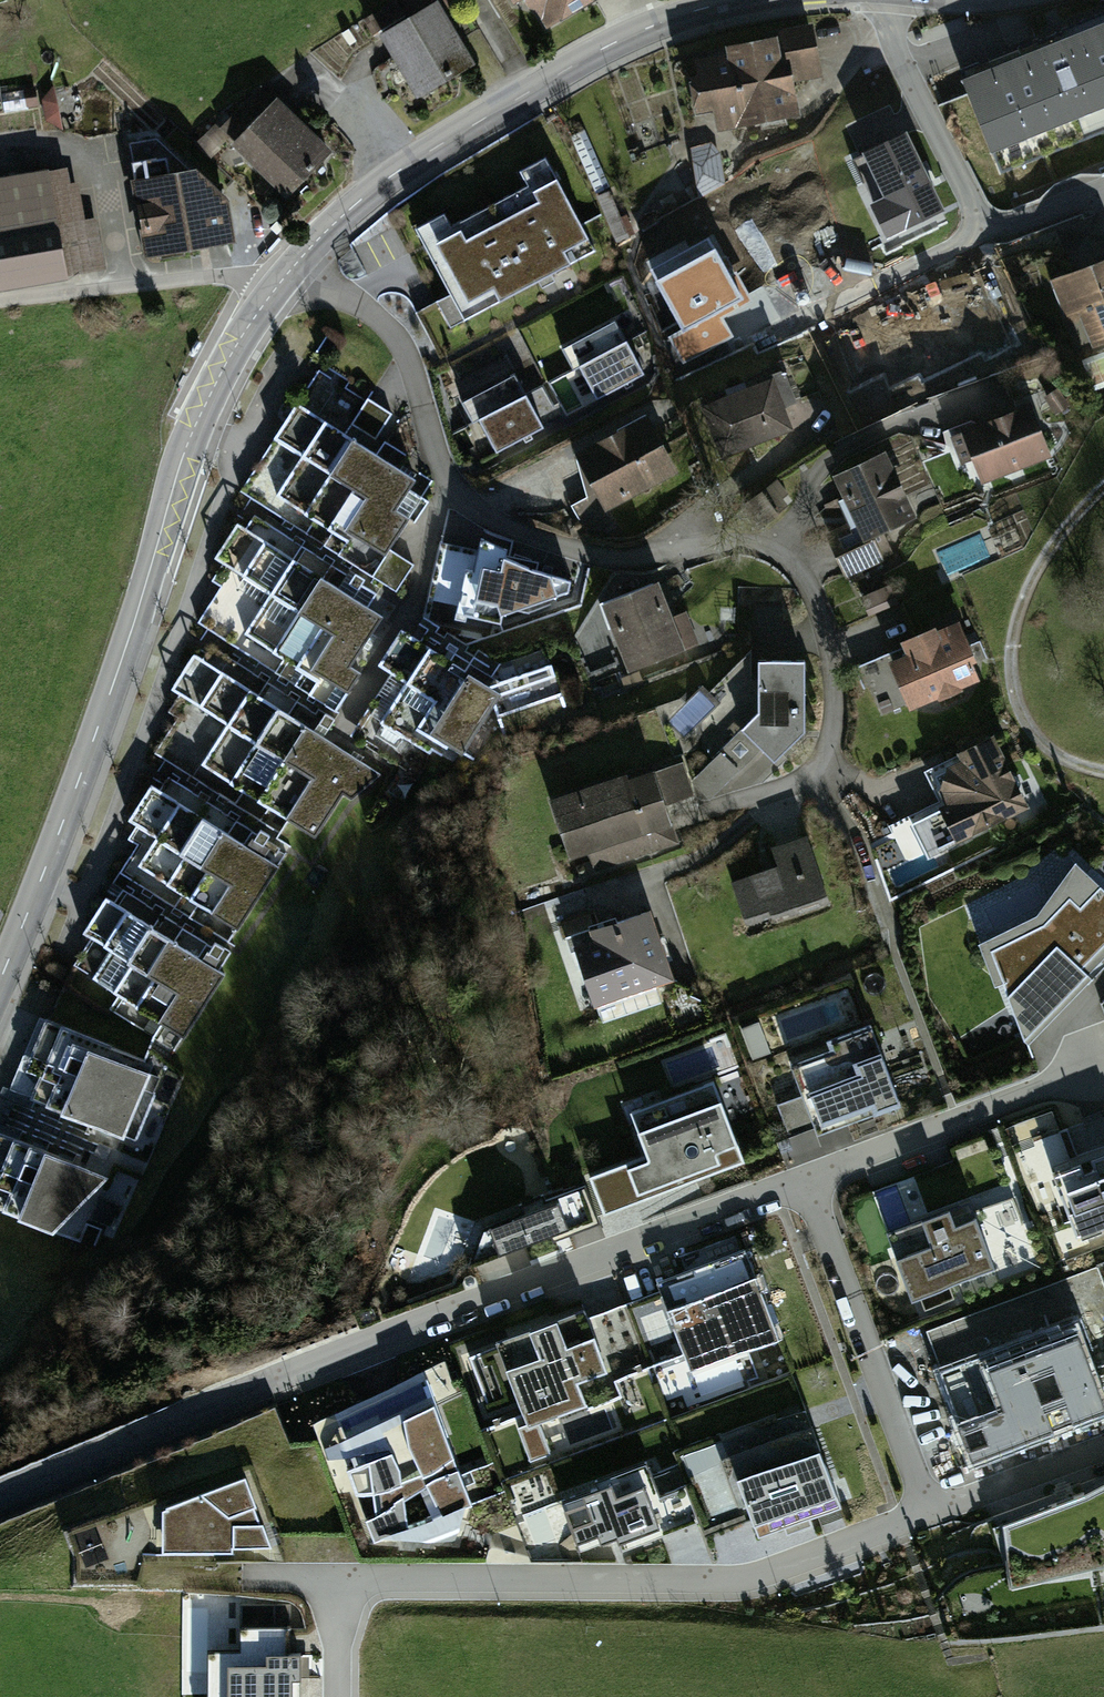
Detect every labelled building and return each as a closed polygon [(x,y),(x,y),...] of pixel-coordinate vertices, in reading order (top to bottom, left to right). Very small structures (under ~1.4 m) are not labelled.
[(522,13),(531,7),(548,35),(607,0),(515,0),(522,13)] [(442,5),(381,41),(419,105),(480,69),(442,5)] [(693,69),(702,124),(722,121),(725,140),(811,126),(806,92),(822,90),(811,21),(763,28),(765,44),(725,51),(727,63),(693,69)] [(963,80),(991,152),(1103,108),(1103,25),(963,80)] [(340,155),(264,92),(223,142),(300,204),(340,155)] [(907,134),(864,154),(884,198),(870,204),(886,238),(944,211),(907,134)] [(553,168),(419,240),(463,321),(597,248),(553,168)] [(134,186),(149,268),(239,252),(230,200),(204,173),(134,186)] [(0,187),(0,288),(98,273),(83,175),(0,187)] [(711,233),(648,267),(683,333),(669,340),(681,363),(733,336),(723,317),(749,303),(711,233)] [(1045,289),(1059,323),(1079,315),(1095,356),(1103,352),(1103,266),(1045,289)] [(645,372),(614,315),(560,344),(590,401),(645,372)] [(400,406),(318,356),(228,502),(238,508),(393,601),(415,566),(390,551),(433,482),(400,406)] [(545,429),(513,370),(459,399),(490,458),(545,429)] [(772,385),(703,414),(726,469),(796,441),(772,385)] [(1031,404),(958,431),(978,486),(1051,460),(1031,404)] [(652,426),(581,458),(583,501),(567,513),(589,543),(612,525),(606,512),(677,480),(652,426)] [(898,456),(834,481),(852,527),(826,537),(842,579),(890,561),(882,540),(924,524),(898,456)] [(776,482),(762,494),(776,509),(790,497),(776,482)] [(447,507),(425,572),(403,621),(473,663),(584,613),(580,573),(447,507)] [(393,601),(238,508),(204,560),(218,569),(184,623),(198,635),(327,713),(395,603),(393,601)] [(872,616),(896,601),(887,586),(863,601),(872,616)] [(661,590),(607,607),(628,675),(699,653),(687,616),(671,621),(661,590)] [(903,652),(888,658),(908,705),(981,676),(956,614),(897,638),(903,652)] [(488,683),(396,630),(371,668),(381,676),(345,729),(403,767),(449,753),(566,729),(550,670),(488,683)] [(327,713),(198,635),(162,691),(170,697),(136,753),(159,767),(293,848),(306,856),(344,797),(352,803),(383,775),(315,731),(327,713)] [(804,656),(762,657),(759,709),(741,724),(772,756),(802,727),(804,656)] [(1001,740),(963,757),(945,810),(887,834),(906,869),(1036,814),(1001,740)] [(681,761),(554,800),(572,858),(590,853),(595,871),(639,857),(682,845),(676,825),(670,806),(692,800),(681,761)] [(293,848),(159,767),(115,837),(125,844),(108,872),(230,949),(293,848)] [(780,871),(733,886),(745,922),(827,896),(808,834),(772,845),(780,871)] [(237,957),(108,872),(41,974),(167,1065),(237,957)] [(1099,885),(1079,907),(1068,897),(1043,923),(990,949),(1024,1040),(1086,975),(1080,969),(1103,944),(1103,890),(1099,885)] [(589,940),(571,946),(591,1002),(672,975),(649,906),(585,928),(589,940)] [(23,1009),(0,1065),(0,1104),(129,1159),(165,1069),(23,1009)] [(759,1026),(741,1032),(752,1061),(770,1054),(759,1026)] [(886,1036),(785,1071),(811,1145),(912,1110),(886,1036)] [(744,1162),(713,1080),(630,1111),(647,1154),(589,1176),(604,1214),(744,1162)] [(1031,1143),(1073,1248),(1103,1235),(1103,1114),(1031,1143)] [(1024,1138),(1048,1127),(1044,1117),(1019,1128),(1024,1138)] [(0,1121),(0,1210),(49,1235),(121,1172),(0,1121)] [(862,1200),(904,1316),(996,1283),(954,1166),(862,1200)] [(598,1217),(585,1184),(555,1196),(553,1189),(530,1203),(532,1209),(482,1229),(470,1265),(598,1217)] [(463,1262),(473,1218),(433,1208),(422,1253),(463,1262)] [(756,1273),(668,1304),(691,1369),(779,1338),(756,1273)] [(585,1305),(497,1338),(529,1426),(617,1394),(585,1305)] [(942,1375),(974,1464),(1103,1417),(1103,1396),(1078,1326),(942,1375)] [(472,1492),(433,1405),(325,1443),(367,1537),(455,1541),(472,1492)] [(758,1540),(838,1507),(820,1462),(740,1495),(758,1540)] [(647,1463),(560,1492),(579,1549),(666,1520),(647,1463)] [(273,1548),(246,1478),(162,1509),(160,1549),(273,1548)] [(1084,1491),(1094,1568),(1103,1567),(1103,1481),(1084,1491)] [(1010,1588),(1094,1568),(1084,1491),(999,1523),(1010,1588)] [(207,1696),(300,1696),(300,1652),(290,1652),(290,1625),(239,1625),(239,1648),(207,1648),(207,1696)]
